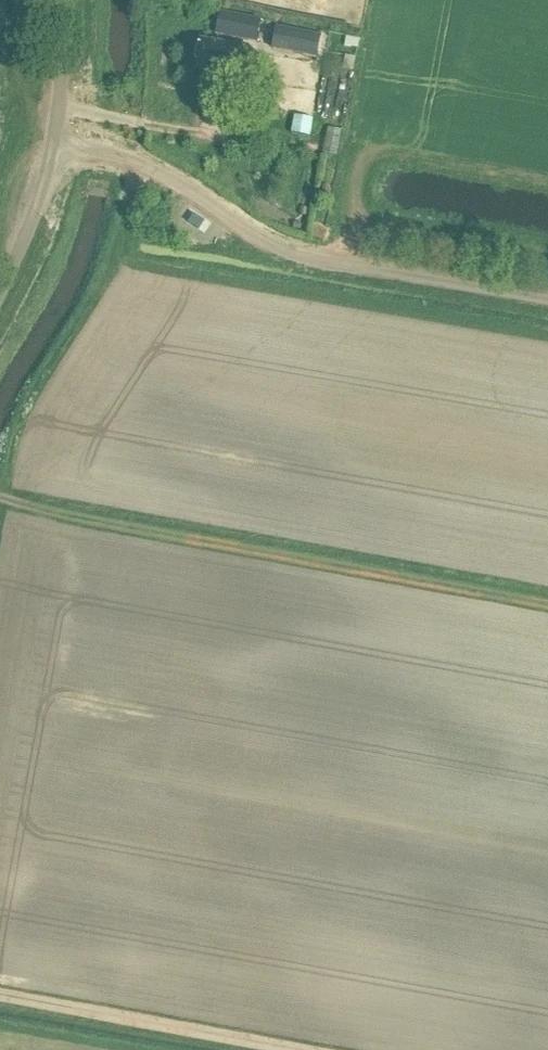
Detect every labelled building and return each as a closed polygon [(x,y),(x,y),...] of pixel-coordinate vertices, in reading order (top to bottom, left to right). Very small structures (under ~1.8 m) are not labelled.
[(216,36),(257,45),(261,23),(220,15),(216,36)] [(321,38),(276,28),(271,50),(316,60),(321,38)] [(345,47),(358,49),(359,40),(346,38),(345,47)] [(257,49),(243,47),(244,46),(200,39),(195,70),(236,76),(237,69),(253,72),(257,49)] [(343,70),(354,72),(356,59),(346,57),(343,70)] [(286,116),(284,134),(305,137),(307,119),(286,116)] [(302,226),(295,223),(293,228),(300,231),(302,226)]
